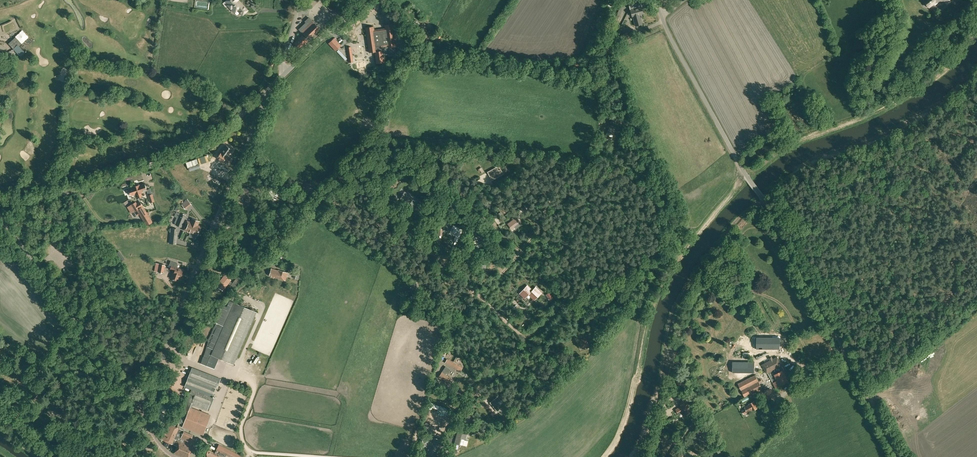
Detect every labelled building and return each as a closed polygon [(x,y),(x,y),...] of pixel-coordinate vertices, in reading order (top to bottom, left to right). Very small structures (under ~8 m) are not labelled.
[(246,9),(238,0),(227,0),(225,2),(234,12),(237,9),(242,15),(248,11),(246,9)] [(618,0),(608,0),(603,8),(610,12),(618,0)] [(641,7),(639,0),(628,0),(630,10),(641,7)] [(334,11),(326,2),(325,3),(332,12),(334,11)] [(623,5),(618,4),(614,15),(613,14),(611,21),(617,24),(619,16),(623,5)] [(641,7),(630,10),(632,16),(633,16),(635,26),(642,24),(639,14),(643,13),(641,7)] [(299,29),(301,32),(309,39),(315,34),(320,29),(309,17),(305,21),(308,24),(306,25),(306,26),(304,24),(299,29)] [(416,19),(409,26),(413,30),(420,24),(416,19)] [(369,52),(375,52),(376,63),(384,62),(383,55),(388,54),(389,56),(396,55),(395,47),(396,47),(393,24),(385,25),(385,28),(374,30),(374,26),(366,27),(369,52)] [(623,42),(634,38),(630,30),(620,35),(623,42)] [(307,41),(303,35),(295,43),(299,48),(307,41)] [(334,38),(329,43),(336,50),(341,45),(334,38)] [(24,52),(12,39),(8,43),(20,56),(24,52)] [(572,59),(570,64),(568,68),(577,72),(580,63),(572,59)] [(221,153),(217,157),(223,162),(224,160),(228,163),(231,158),(227,156),(232,149),(226,145),(224,148),(223,147),(220,152),(221,153)] [(229,170),(223,165),(222,164),(220,166),(224,169),(223,171),(226,173),(229,170)] [(494,169),(488,172),(492,180),(503,174),(501,170),(496,172),(494,169)] [(132,187),(129,188),(131,195),(133,195),(135,195),(137,194),(138,198),(142,196),(140,193),(142,192),(147,190),(144,183),(139,185),(139,184),(138,185),(138,184),(136,185),(136,186),(132,187)] [(248,202),(250,197),(247,196),(250,190),(244,187),(242,192),(241,192),(240,196),(246,198),(245,201),(248,202)] [(280,191),(272,187),(268,196),(276,200),(276,199),(277,199),(277,198),(278,197),(278,196),(280,191)] [(405,192),(402,197),(405,200),(404,201),(409,204),(413,197),(405,192)] [(187,210),(194,205),(190,200),(184,205),(187,210)] [(136,202),(132,205),(135,211),(137,210),(147,225),(153,222),(140,202),(137,204),(136,202)] [(186,216),(181,214),(176,225),(181,227),(186,216)] [(198,226),(198,224),(199,221),(193,218),(191,222),(187,221),(186,224),(187,224),(186,227),(185,227),(184,229),(198,235),(201,227),(199,226),(198,226)] [(510,223),(508,224),(512,229),(520,223),(518,220),(517,218),(512,221),(510,223)] [(454,240),(457,241),(462,229),(460,228),(459,227),(459,228),(453,225),(452,228),(454,228),(453,232),(457,234),(454,240)] [(475,236),(478,244),(483,242),(480,235),(481,235),(481,234),(480,234),(478,230),(475,232),(476,236),(475,236),(475,237),(475,236)] [(183,270),(176,268),(177,264),(170,261),(169,265),(171,266),(170,269),(175,271),(174,274),(172,273),(171,278),(178,281),(180,277),(181,277),(182,274),(183,270)] [(155,271),(163,273),(165,265),(156,263),(155,271)] [(269,276),(285,281),(287,272),(281,270),(280,271),(272,268),(269,276)] [(223,289),(229,281),(224,277),(218,285),(223,289)] [(411,287),(410,287),(413,296),(415,295),(414,294),(420,291),(417,282),(414,283),(414,282),(411,283),(412,286),(411,287),(410,287),(411,287)] [(526,286),(521,291),(526,296),(529,294),(534,298),(539,292),(540,292),(540,291),(537,288),(532,292),(531,291),(526,286)] [(209,340),(204,356),(210,359),(211,354),(228,361),(233,364),(256,312),(234,302),(230,300),(227,307),(223,305),(216,322),(216,323),(215,327),(213,333),(210,340),(209,340)] [(433,312),(444,311),(443,303),(436,304),(437,307),(432,308),(433,312)] [(594,334),(597,333),(596,330),(588,332),(589,336),(590,338),(595,336),(594,334)] [(779,349),(779,337),(761,337),(761,343),(764,349),(779,349)] [(445,363),(457,369),(459,366),(447,359),(445,363)] [(733,361),(732,372),(752,373),(752,362),(733,361)] [(788,381),(780,366),(768,373),(776,387),(780,385),(788,381)] [(184,409),(179,421),(184,423),(185,423),(184,426),(187,427),(188,424),(190,425),(189,429),(194,431),(195,431),(202,434),(203,433),(206,426),(206,425),(207,423),(208,422),(210,415),(190,407),(191,404),(192,404),(193,403),(208,409),(218,382),(219,382),(221,379),(192,367),(185,386),(192,389),(190,395),(188,394),(185,402),(182,408),(184,409)] [(442,372),(438,377),(442,379),(448,383),(451,378),(447,375),(450,370),(445,367),(442,371),(446,373),(445,374),(442,372)] [(767,393),(762,396),(765,402),(770,399),(767,393)] [(46,403),(38,395),(33,399),(42,407),(46,403)] [(173,399),(166,396),(163,402),(170,406),(173,399)] [(497,397),(490,402),(497,411),(499,409),(497,407),(500,405),(498,402),(500,400),(497,397)] [(682,406),(676,409),(679,414),(684,411),(685,415),(689,413),(687,409),(689,408),(687,404),(685,405),(685,404),(683,401),(680,403),(682,406)] [(753,410),(757,408),(754,401),(749,404),(750,404),(745,407),(746,409),(743,411),(744,414),(752,409),(753,410)] [(62,410),(58,406),(57,408),(52,405),(47,412),(50,414),(53,410),(57,412),(60,414),(62,410)] [(700,415),(694,418),(697,423),(702,420),(700,415)] [(161,438),(172,443),(174,444),(178,446),(175,453),(186,456),(188,456),(189,454),(193,446),(194,443),(195,443),(197,437),(193,435),(189,433),(189,432),(184,430),(172,425),(168,424),(161,438)] [(703,431),(699,438),(704,441),(710,432),(702,427),(701,430),(703,431)] [(465,439),(466,435),(457,432),(455,443),(453,448),(457,449),(459,444),(463,445),(464,440),(461,439),(461,438),(465,439)] [(433,437),(424,434),(418,454),(427,456),(428,456),(442,456),(444,451),(437,449),(440,440),(433,437)] [(661,448),(667,449),(667,445),(668,445),(669,438),(663,437),(661,448)] [(221,456),(222,456),(225,456),(226,455),(230,456),(231,456),(233,456),(243,456),(220,445),(218,448),(218,447),(216,450),(217,450),(215,453),(208,450),(205,456),(221,456)]
